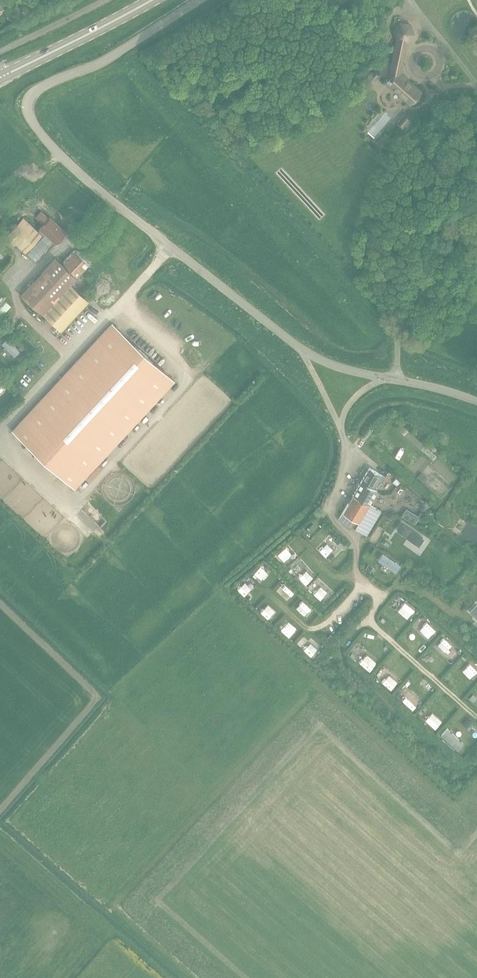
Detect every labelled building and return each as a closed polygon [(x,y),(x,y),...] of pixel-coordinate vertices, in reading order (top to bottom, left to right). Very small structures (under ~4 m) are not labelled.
[(403,42),(406,42),(413,35),(409,25),(400,22),(394,29),(397,38),(388,80),(385,83),(410,105),(421,93),(400,74),(402,65),(398,65),(403,42)] [(401,127),(409,118),(405,114),(396,123),(401,127)] [(40,226),(37,229),(23,216),(4,236),(13,245),(14,244),(36,264),(57,242),(40,226)] [(63,263),(78,277),(89,264),(75,251),(63,263)] [(44,314),(61,332),(89,301),(71,284),(77,278),(55,258),(22,295),(44,314)] [(175,381),(113,323),(13,431),(76,489),(175,381)] [(354,495),(369,504),(377,490),(377,488),(375,487),(379,480),(382,482),(385,478),(369,469),(354,495)] [(381,491),(387,494),(392,485),(386,482),(381,491)] [(368,506),(369,504),(354,495),(347,505),(339,520),(366,536),(380,513),(368,506)] [(392,524),(411,537),(415,531),(397,518),(392,524)] [(317,534),(322,530),(314,521),(300,532),(304,537),(313,529),(317,534)] [(364,563),(369,566),(378,552),(373,549),(364,563)]
